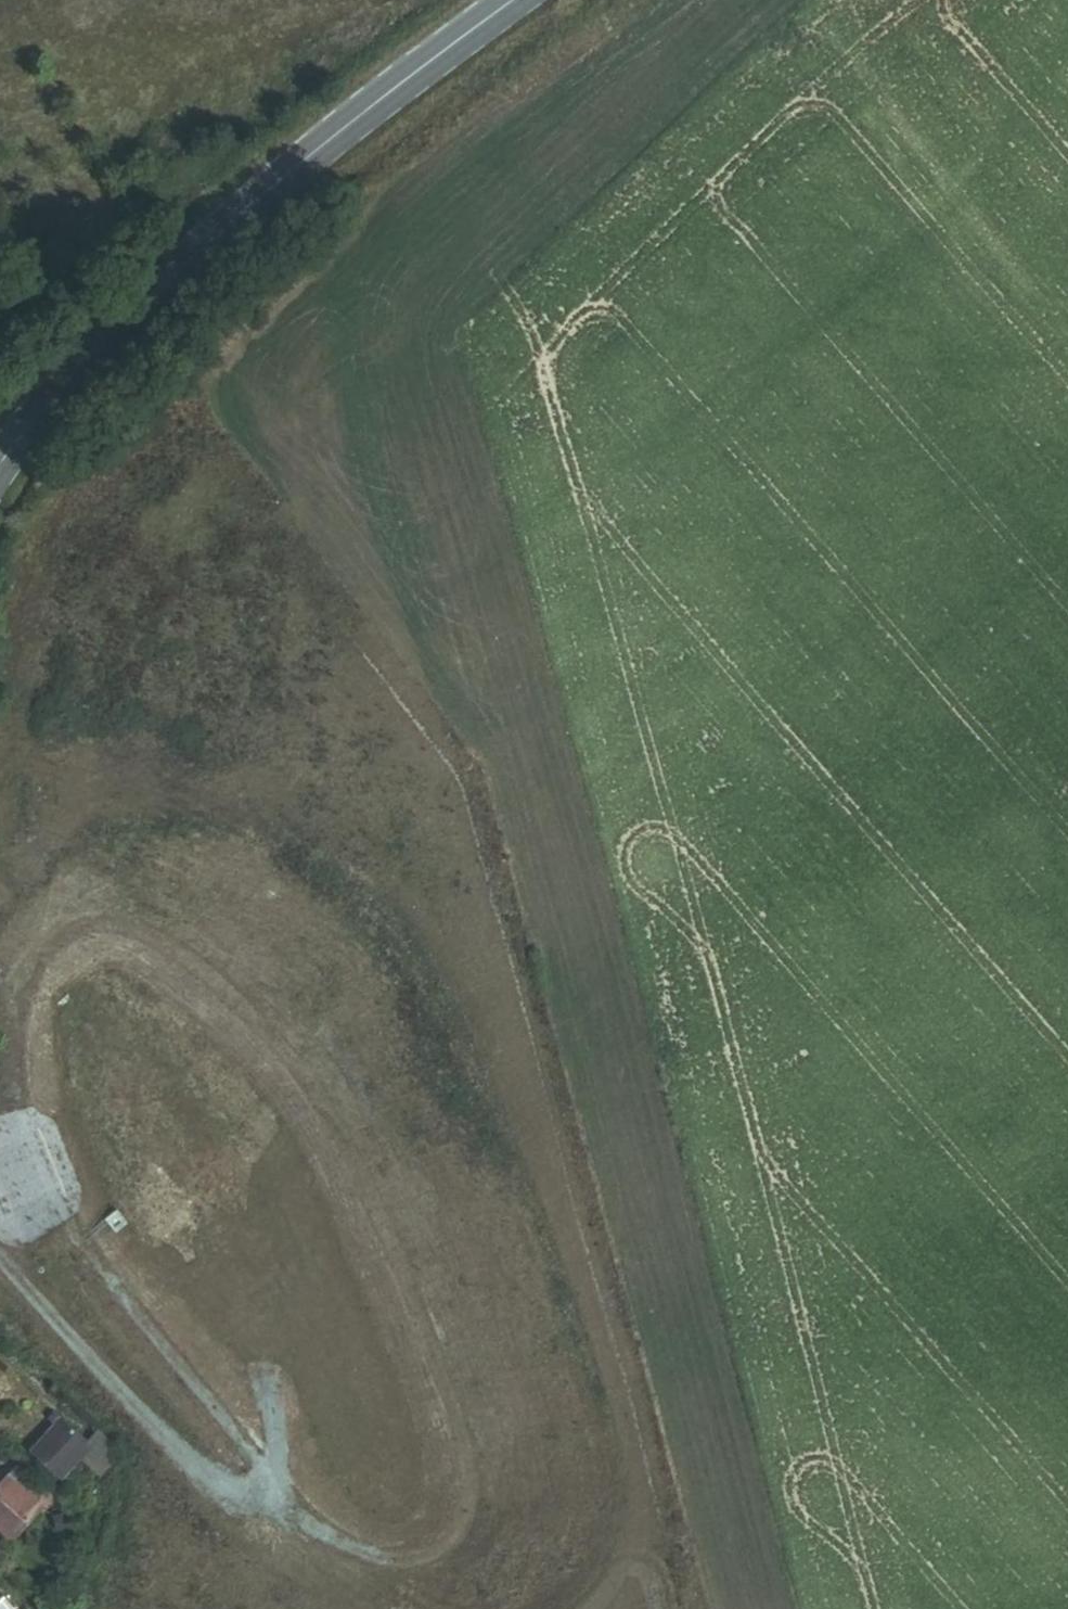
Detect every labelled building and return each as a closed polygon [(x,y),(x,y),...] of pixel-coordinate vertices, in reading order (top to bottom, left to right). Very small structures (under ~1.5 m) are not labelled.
[(67,1505),(90,1484),(53,1446),(20,1480),(49,1506),(59,1497),(67,1505)] [(51,1537),(7,1494),(0,1500),(0,1561),(3,1564),(23,1547),(32,1558),(51,1537)]
